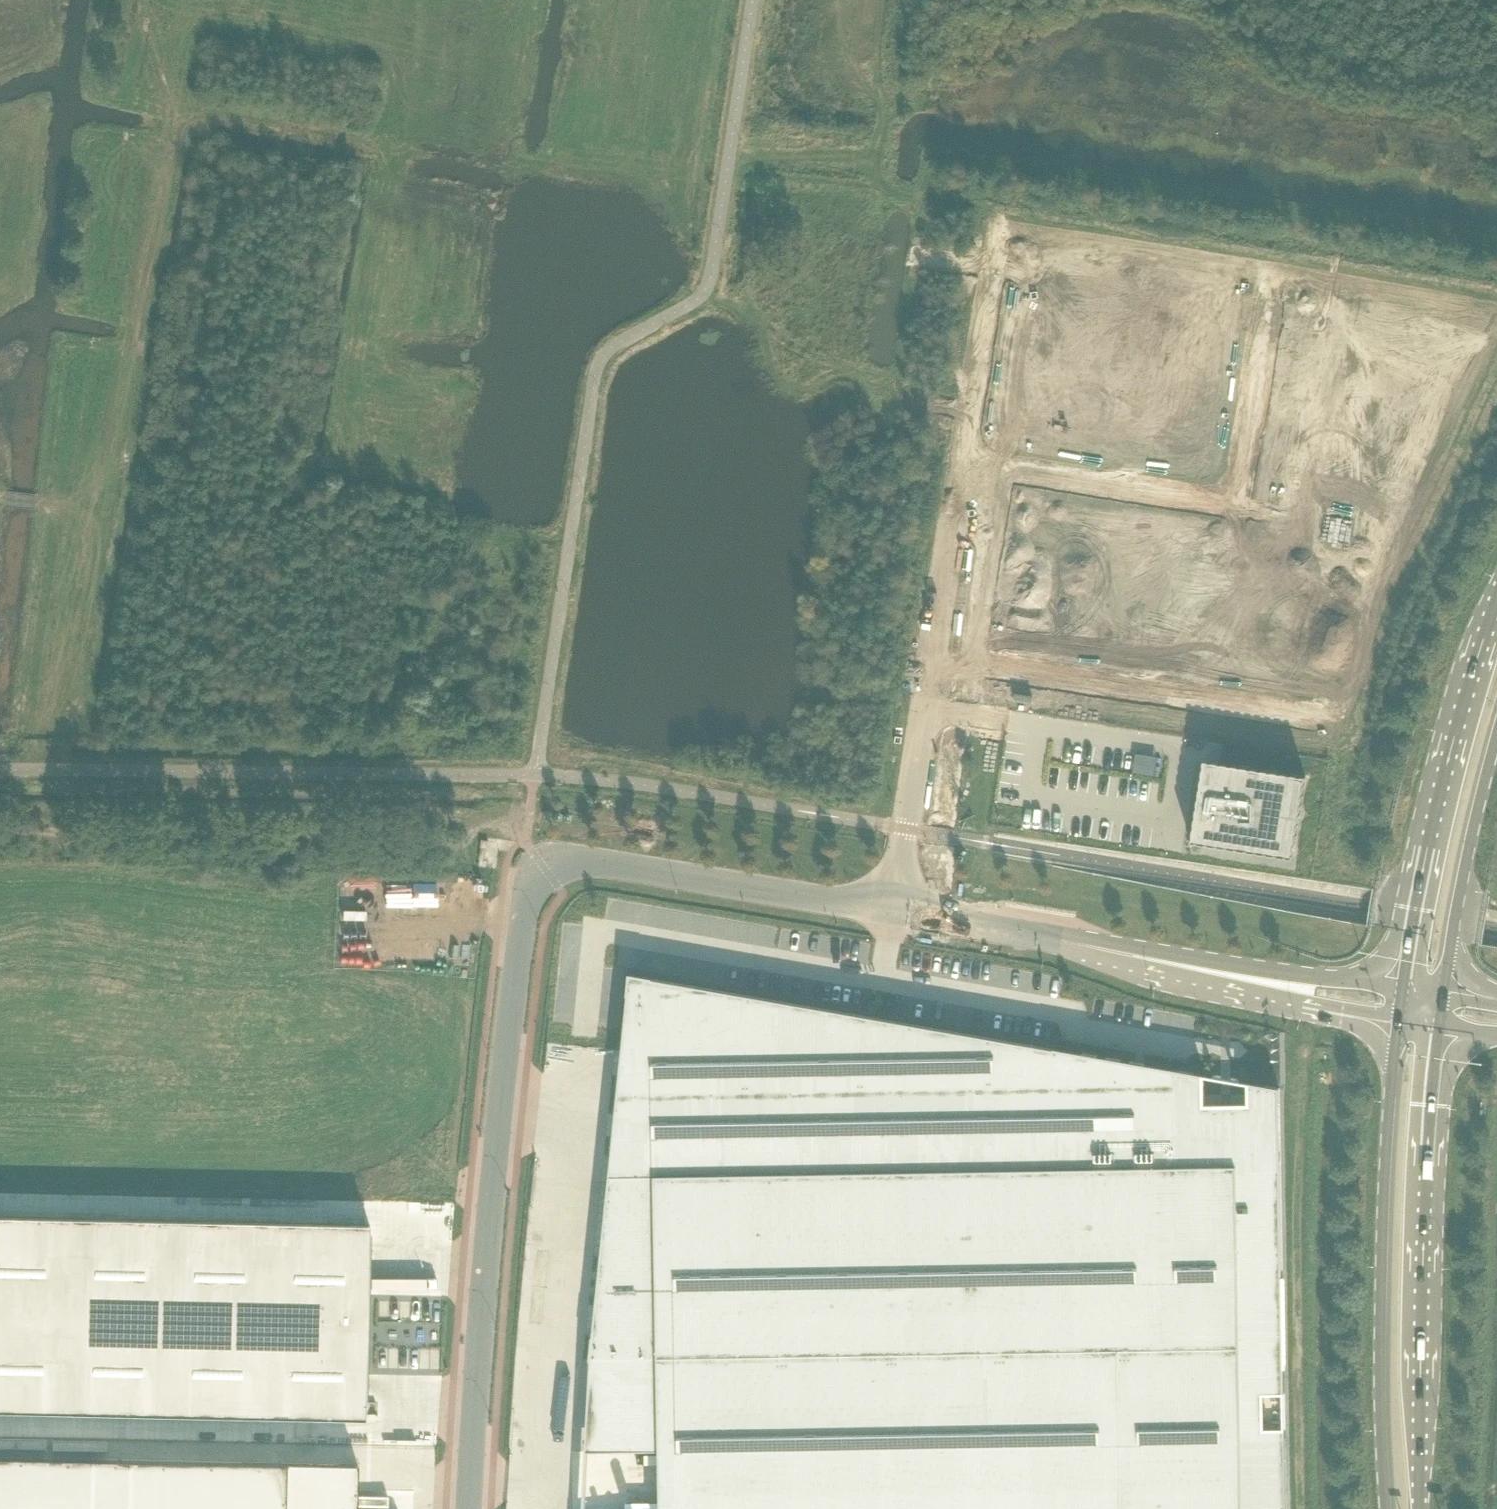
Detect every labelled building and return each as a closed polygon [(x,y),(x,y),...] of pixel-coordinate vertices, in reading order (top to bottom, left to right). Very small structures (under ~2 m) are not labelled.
[(953,803),(965,722),(924,716),(911,797),(953,803)] [(1190,841),(1190,842),(1191,842),(1191,843),(1195,843),(1196,843),(1199,843),(1199,844),(1205,845),(1205,844),(1209,845),(1215,846),(1219,846),(1219,847),(1225,848),(1225,847),(1229,848),(1229,849),(1235,849),(1239,850),(1245,851),(1245,850),(1249,851),(1249,852),(1255,853),(1255,852),(1259,853),(1265,854),(1269,854),(1268,855),(1274,856),(1274,855),(1278,856),(1284,857),(1288,857),(1288,858),(1293,859),(1293,854),(1293,850),(1294,850),(1295,844),(1294,844),(1295,840),(1296,840),(1297,834),(1296,834),(1297,830),(1298,825),(1298,820),(1299,820),(1300,815),(1299,815),(1300,811),(1301,805),(1301,801),(1302,801),(1303,795),(1302,795),(1303,791),(1304,785),(1304,781),(1305,781),(1306,777),(1301,776),(1301,777),(1297,776),(1297,775),(1291,774),(1291,775),(1287,774),(1282,773),(1281,773),(1277,773),(1278,772),(1272,771),(1272,772),(1268,771),(1262,770),(1258,770),(1258,769),(1252,768),(1252,769),(1248,768),(1242,767),(1238,767),(1238,766),(1232,765),(1232,766),(1228,765),(1228,764),(1222,763),(1222,764),(1218,763),(1212,762),(1208,762),(1208,761),(1204,761),(1203,765),(1204,765),(1203,769),(1202,775),(1202,779),(1201,779),(1200,785),(1201,785),(1200,789),(1199,795),(1199,799),(1198,799),(1197,803),(1193,803),(1193,804),(1198,805),(1195,818),(1194,824),(1195,824),(1192,838),(1191,841),(1190,841)] [(1280,1088),(1246,1082),(1246,1084),(1247,1084),(1247,1086),(1248,1104),(1231,1104),(1204,1104),(1204,1077),(1205,1077),(1206,1075),(1179,1070),(1179,1072),(1180,1085),(1061,1087),(1061,1051),(1061,1050),(1054,1048),(1054,1049),(653,979),(653,978),(630,974),(627,996),(628,996),(623,1047),(598,1297),(594,1336),(593,1336),(590,1359),(591,1359),(591,1358),(613,1358),(659,1357),(660,1437),(660,1450),(661,1508),(1285,1508),(1280,1088)] [(365,1418),(369,1225),(0,1217),(0,1411),(365,1418)] [(364,1466),(0,1458),(0,1508),(363,1508),(364,1466)]
